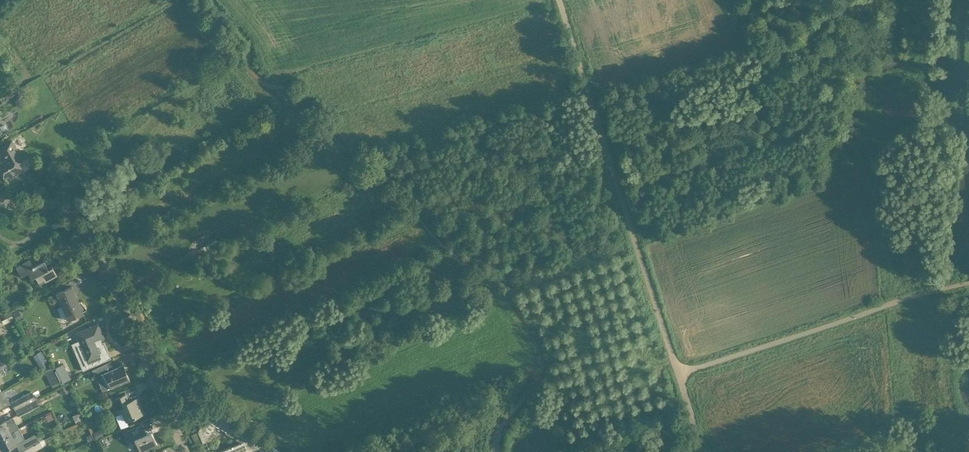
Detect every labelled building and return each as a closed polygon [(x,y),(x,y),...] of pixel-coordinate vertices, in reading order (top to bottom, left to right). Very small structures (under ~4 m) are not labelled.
[(26,84),(16,89),(19,94),(23,92),(24,94),(30,91),(26,84)] [(11,140),(0,147),(0,151),(5,160),(0,163),(0,170),(4,178),(8,175),(10,178),(23,170),(19,163),(23,160),(11,140)] [(220,245),(215,236),(205,242),(209,250),(220,245)] [(48,280),(56,275),(52,266),(49,268),(44,260),(34,266),(30,259),(16,267),(21,276),(28,272),(32,278),(36,276),(40,284),(48,280)] [(72,286),(63,290),(57,292),(68,320),(84,313),(81,314),(81,312),(85,310),(86,310),(86,309),(86,308),(86,307),(82,302),(81,302),(80,302),(77,303),(76,301),(77,300),(77,299),(77,298),(72,286)] [(83,350),(75,353),(83,370),(99,364),(94,354),(107,348),(104,341),(102,342),(100,338),(103,337),(98,324),(76,333),(83,350)] [(34,354),(41,367),(49,363),(42,350),(34,354)] [(57,370),(55,371),(60,380),(62,379),(63,382),(70,378),(63,364),(56,368),(57,370)] [(102,380),(106,390),(130,380),(123,364),(107,371),(104,364),(92,370),(95,377),(104,373),(106,378),(102,380)] [(53,386),(60,383),(53,366),(46,369),(53,386)] [(10,404),(3,390),(0,392),(0,408),(10,404)] [(14,409),(35,398),(31,392),(11,402),(14,409)] [(123,412),(126,421),(144,413),(137,397),(129,401),(126,394),(112,399),(118,414),(123,412)] [(29,401),(15,409),(18,416),(33,408),(29,401)] [(225,433),(241,442),(255,436),(210,410),(208,413),(207,412),(205,412),(204,413),(203,414),(202,415),(201,416),(201,418),(201,419),(202,421),(203,422),(197,431),(203,443),(211,440),(215,433),(213,432),(217,426),(226,431),(225,433)] [(76,422),(84,419),(81,413),(73,416),(76,422)] [(0,423),(0,438),(19,428),(13,416),(4,421),(3,421),(0,423)] [(157,444),(153,435),(151,431),(146,433),(143,425),(126,432),(131,445),(136,443),(140,451),(157,444)] [(0,438),(0,446),(3,451),(15,444),(16,444),(25,439),(19,428),(0,438)] [(94,432),(97,439),(104,436),(101,429),(94,432)] [(36,434),(25,439),(29,447),(40,442),(36,434)] [(255,436),(241,442),(217,451),(248,451),(268,444),(255,436)] [(42,447),(40,442),(29,447),(23,450),(20,451),(23,450),(24,451),(32,451),(42,447)]
